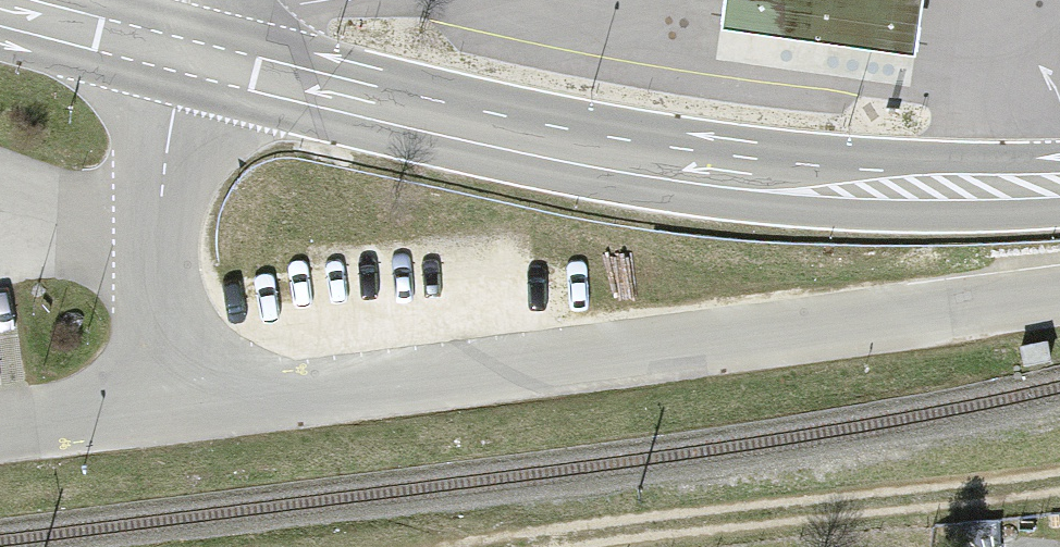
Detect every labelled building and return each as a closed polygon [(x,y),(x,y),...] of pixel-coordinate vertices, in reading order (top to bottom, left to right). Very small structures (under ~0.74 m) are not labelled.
[(722,26),(915,55),(922,0),(726,0),(722,26)]
